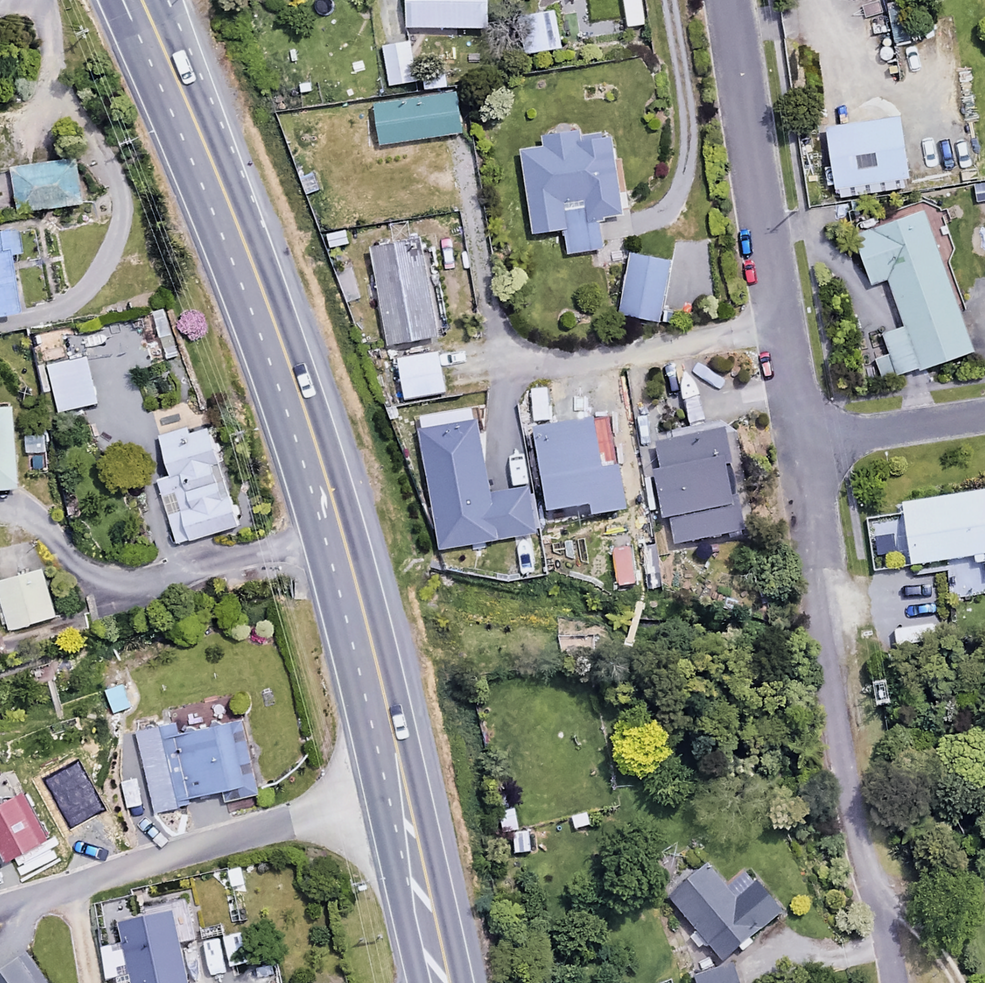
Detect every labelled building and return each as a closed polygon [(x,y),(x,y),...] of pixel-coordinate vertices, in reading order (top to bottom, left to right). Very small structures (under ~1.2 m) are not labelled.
[(407,28),(489,27),(488,0),(407,0),(407,28)] [(559,47),(554,7),(514,12),(519,52),(559,47)] [(412,81),(409,41),(380,43),(384,84),(412,81)] [(462,134),(456,90),(374,101),(380,144),(462,134)] [(908,185),(899,118),(826,127),(835,195),(908,185)] [(580,140),(579,133),(541,138),(542,148),(520,151),(530,233),(564,229),(566,252),(601,247),(597,219),(622,215),(612,136),(580,140)] [(82,204),(76,159),(8,167),(14,213),(82,204)] [(973,353),(923,212),(854,236),(870,283),(887,277),(904,326),(881,334),(887,350),(869,356),(878,381),(919,366),(921,372),(973,353)] [(13,234),(0,235),(0,317),(14,315),(6,257),(16,255),(13,234)] [(434,242),(373,251),(387,345),(438,337),(437,328),(446,327),(434,242)] [(668,260),(629,255),(621,317),(660,322),(668,260)] [(444,392),(438,352),(395,358),(401,398),(444,392)] [(96,402),(87,357),(43,366),(52,411),(96,402)] [(0,411),(0,488),(18,488),(16,410),(0,411)] [(208,421),(157,435),(168,474),(157,477),(175,544),(237,527),(208,421)] [(732,468),(728,436),(653,446),(663,522),(669,521),(672,543),(744,533),(740,500),(732,501),(728,468),(732,468)] [(596,441),(579,442),(580,459),(569,460),(569,506),(597,506),(596,441)] [(639,477),(635,444),(617,447),(621,479),(639,477)] [(898,503),(908,566),(984,555),(984,490),(898,503)] [(42,568),(0,578),(0,603),(7,629),(55,617),(42,568)] [(129,705),(119,682),(101,689),(111,712),(129,705)] [(176,738),(173,724),(133,733),(151,810),(257,785),(242,722),(176,738)] [(733,899),(708,866),(670,895),(720,961),(781,915),(756,881),(733,899)] [(28,956),(0,976),(0,982),(47,982),(28,956)] [(729,959),(690,974),(694,982),(738,982),(729,959)]
